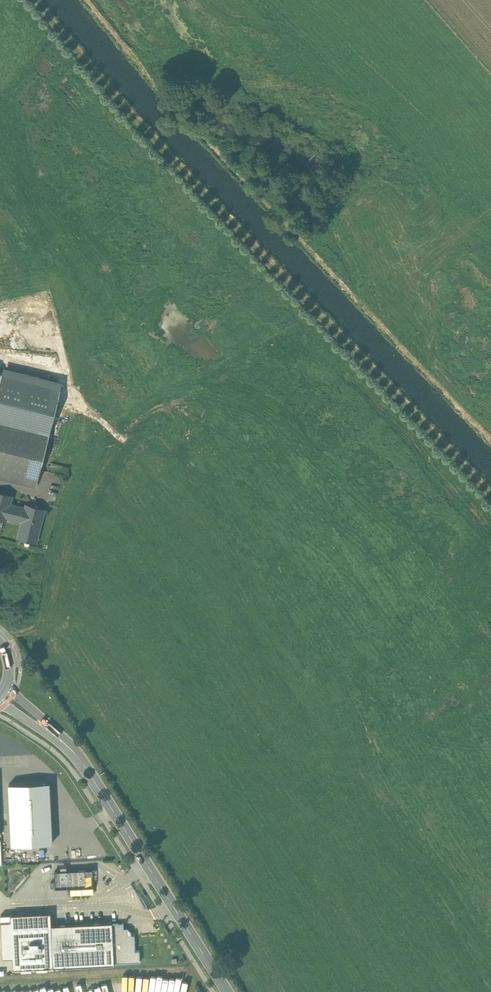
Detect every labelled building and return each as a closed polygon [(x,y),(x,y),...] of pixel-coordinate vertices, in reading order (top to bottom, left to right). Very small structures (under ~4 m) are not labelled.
[(4,367),(2,373),(62,388),(63,382),(4,367)] [(2,373),(0,383),(0,421),(50,433),(62,388),(2,373)] [(0,421),(0,477),(36,487),(50,433),(0,421)] [(0,493),(0,519),(6,520),(10,504),(12,496),(0,493)] [(44,510),(39,508),(39,507),(37,503),(34,506),(33,507),(27,505),(26,508),(10,504),(7,517),(23,521),(18,537),(36,542),(44,510)] [(10,781),(12,843),(53,841),(51,780),(10,781)] [(85,869),(55,871),(56,888),(86,886),(85,869)] [(51,925),(50,912),(11,914),(11,920),(0,921),(2,959),(12,958),(13,969),(54,967),(51,925)] [(112,922),(51,925),(54,967),(114,964),(114,963),(113,923),(112,922)] [(124,932),(124,923),(113,923),(114,963),(140,961),(140,950),(135,950),(135,948),(135,934),(127,935),(124,932)]
